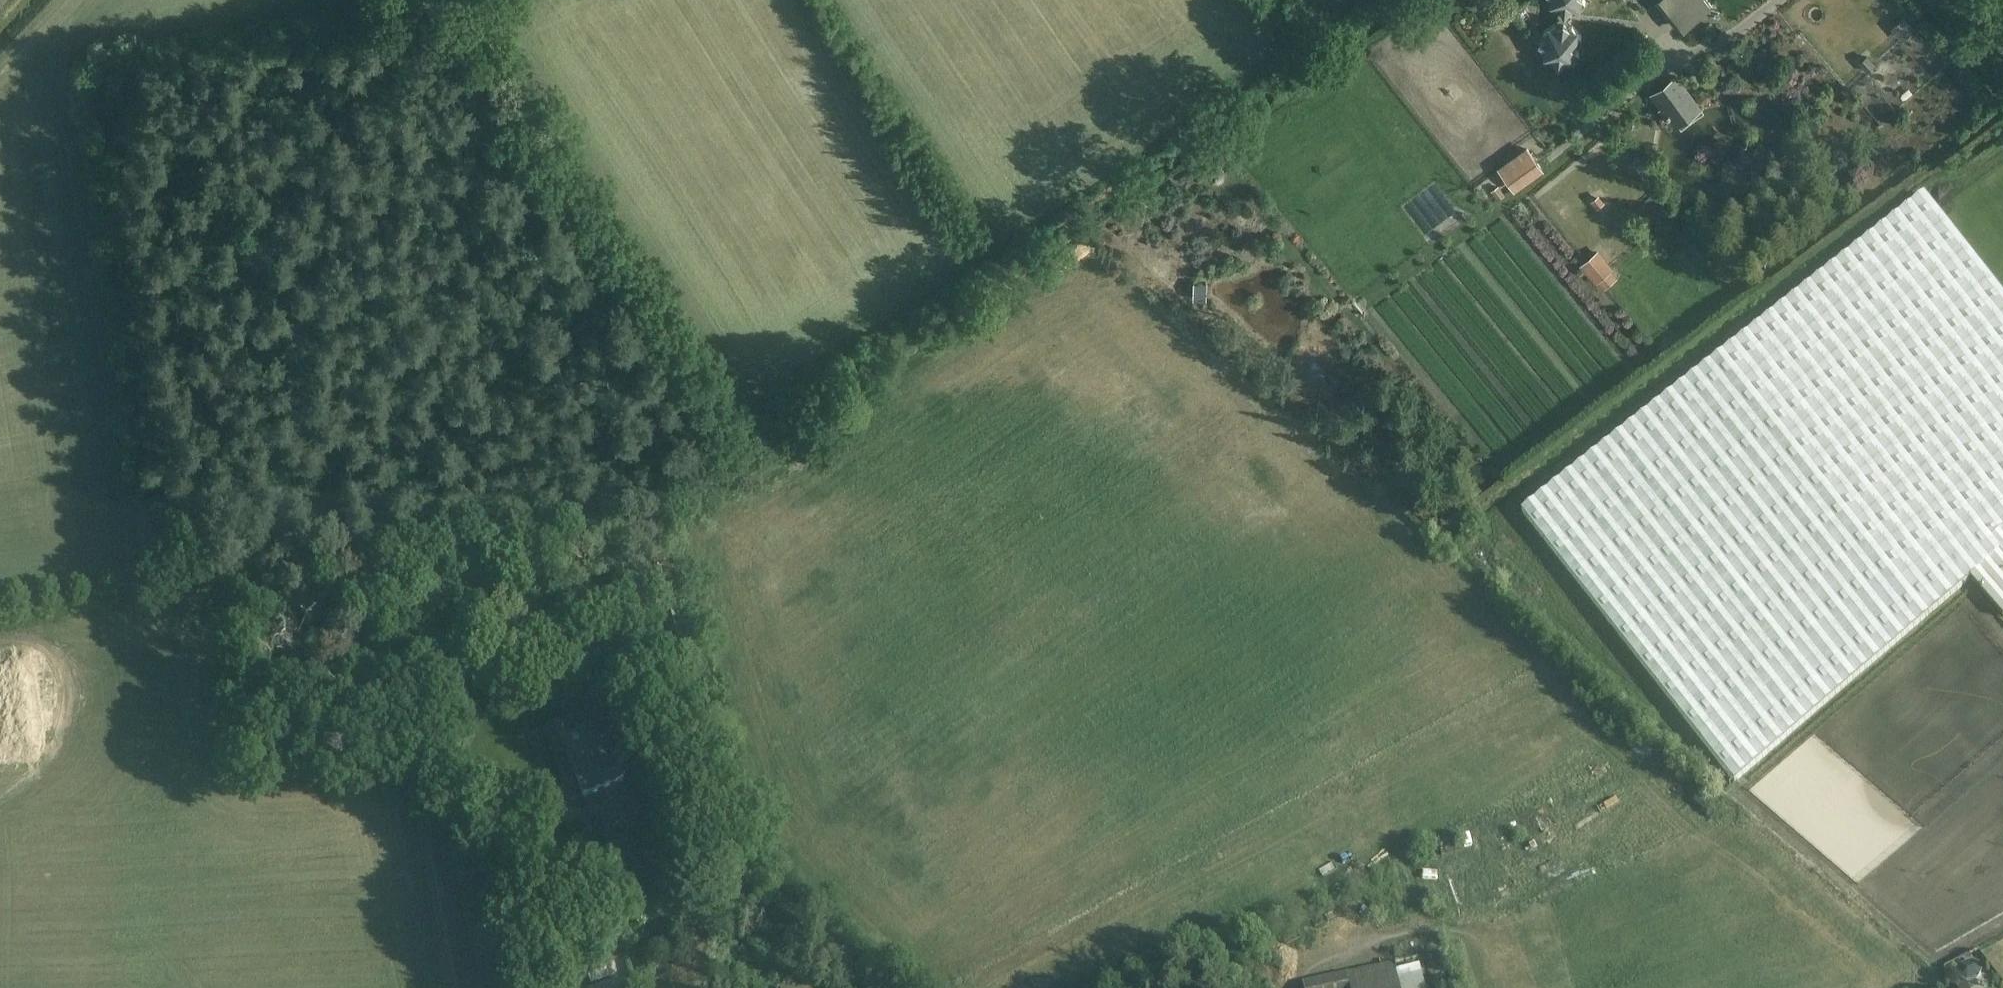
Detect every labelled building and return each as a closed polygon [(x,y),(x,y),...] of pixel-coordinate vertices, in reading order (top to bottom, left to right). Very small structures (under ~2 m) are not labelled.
[(1557,7),(1560,5),(1562,8),(1558,11),(1560,15),(1557,17),(1560,21),(1557,23),(1555,21),(1544,29),(1548,35),(1541,40),(1546,47),(1543,49),(1552,60),(1555,58),(1559,65),(1566,60),(1568,63),(1580,54),(1572,44),(1582,37),(1573,25),(1570,27),(1568,25),(1572,21),(1569,18),(1573,15),(1569,11),(1572,9),(1574,11),(1586,2),(1584,0),(1552,0),(1557,7)] [(1654,93),(1664,108),(1660,111),(1664,116),(1667,115),(1669,118),(1671,116),(1677,125),(1700,108),(1676,76),(1674,78),(1670,81),(1654,93)] [(1527,149),(1500,168),(1514,188),(1541,168),(1538,163),(1537,162),(1527,149)] [(1734,785),(1968,576),(2002,620),(2002,294),(1925,195),(1520,514),(1734,785)] [(1589,238),(1569,255),(1591,283),(1612,266),(1589,238)] [(561,723),(543,730),(561,777),(573,773),(583,798),(624,781),(615,761),(608,764),(592,724),(576,730),(577,733),(567,737),(561,723)] [(1959,954),(1947,963),(1957,975),(1968,966),(1959,954)] [(1313,980),(1315,987),(1401,987),(1397,965),(1313,980)]
